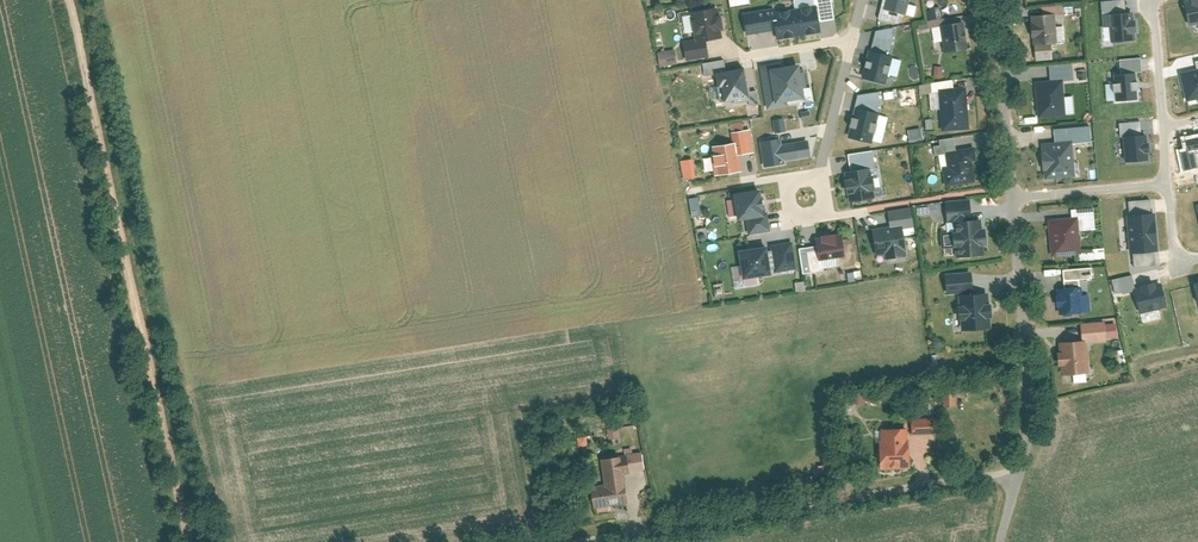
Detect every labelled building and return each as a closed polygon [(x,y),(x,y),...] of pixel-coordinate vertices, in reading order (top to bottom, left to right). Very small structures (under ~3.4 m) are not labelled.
[(817,4),(820,3),(822,20),(837,18),(834,0),(816,0),(817,4)] [(887,0),(884,0),(880,17),(901,23),(903,12),(886,7),(887,0)] [(886,7),(903,12),(908,13),(911,2),(911,0),(887,0),(886,7)] [(919,4),(911,2),(908,13),(917,15),(919,4)] [(817,4),(778,11),(774,11),(778,28),(780,38),(824,31),(822,20),(820,3),(817,4)] [(720,5),(693,10),(698,38),(698,41),(709,39),(725,37),(720,5)] [(777,6),(745,11),(748,34),(778,28),(774,11),(778,11),(777,6)] [(1058,12),(1032,14),(1035,44),(1059,42),(1058,12)] [(938,18),(929,19),(931,42),(940,41),(938,18)] [(966,21),(943,25),(947,51),(970,47),(966,21)] [(698,38),(686,40),(688,60),(711,56),(709,39),(698,41),(698,38)] [(678,48),(660,50),(663,67),(680,64),(678,48)] [(892,56),(870,51),(863,78),(885,83),(892,56)] [(728,58),(705,61),(707,75),(719,72),(730,70),(728,58)] [(790,105),(789,100),(778,102),(772,68),(784,66),(783,61),(762,64),(770,108),(790,105)] [(784,66),(772,68),(778,102),(789,100),(808,97),(802,62),(784,66)] [(730,70),(719,72),(723,101),(752,97),(751,90),(746,67),(730,70)] [(1180,72),(1185,99),(1197,97),(1197,68),(1180,72)] [(1138,99),(1135,72),(1112,75),(1115,101),(1138,99)] [(1062,81),(1037,82),(1039,115),(1065,113),(1062,81)] [(968,85),(942,88),(944,130),(972,127),(968,85)] [(759,89),(751,90),(752,97),(753,104),(762,103),(759,89)] [(882,112),(858,106),(849,136),(874,143),(882,112)] [(812,109),(803,111),(804,119),(814,117),(812,109)] [(784,117),(772,118),(773,132),(785,131),(784,117)] [(733,131),(735,142),(738,142),(741,154),(757,151),(754,128),(733,131)] [(1150,158),(1148,134),(1122,136),(1124,160),(1150,158)] [(784,137),(763,140),(766,167),(788,164),(787,160),(802,158),(798,140),(784,143),(784,137)] [(1074,139),(1044,143),(1046,178),(1078,174),(1074,139)] [(735,142),(714,145),(717,175),(744,171),(741,154),(738,142),(735,142)] [(977,147),(949,151),(950,165),(945,165),(948,185),(978,181),(975,160),(979,160),(977,147)] [(694,165),(684,167),(687,184),(698,183),(694,165)] [(871,168),(847,171),(852,201),(877,197),(871,168)] [(764,187),(736,192),(740,221),(768,216),(764,187)] [(699,215),(698,196),(688,197),(689,216),(699,215)] [(1154,212),(1126,214),(1129,253),(1157,251),(1154,212)] [(1081,216),(1051,218),(1054,255),(1084,252),(1081,216)] [(984,218),(956,220),(959,257),(986,254),(984,218)] [(904,223),(874,228),(879,255),(886,254),(887,258),(909,255),(904,223)] [(844,233),(818,237),(822,261),(848,257),(844,233)] [(794,240),(772,244),(776,273),(798,268),(794,240)] [(770,245),(741,249),(746,278),(774,273),(770,245)] [(1111,279),(1114,291),(1120,290),(1117,277),(1111,279)] [(1084,280),(1054,283),(1057,313),(1091,310),(1089,291),(1085,292),(1084,280)] [(1160,281),(1135,287),(1140,312),(1165,306),(1160,281)] [(991,292),(961,294),(964,330),(994,327),(991,292)] [(1089,339),(1061,341),(1064,374),(1092,371),(1089,339)] [(955,388),(947,388),(947,405),(955,405),(955,388)] [(914,427),(872,428),(873,468),(915,467),(914,427)] [(594,486),(581,487),(583,506),(635,500),(630,452),(590,457),(594,486)]
